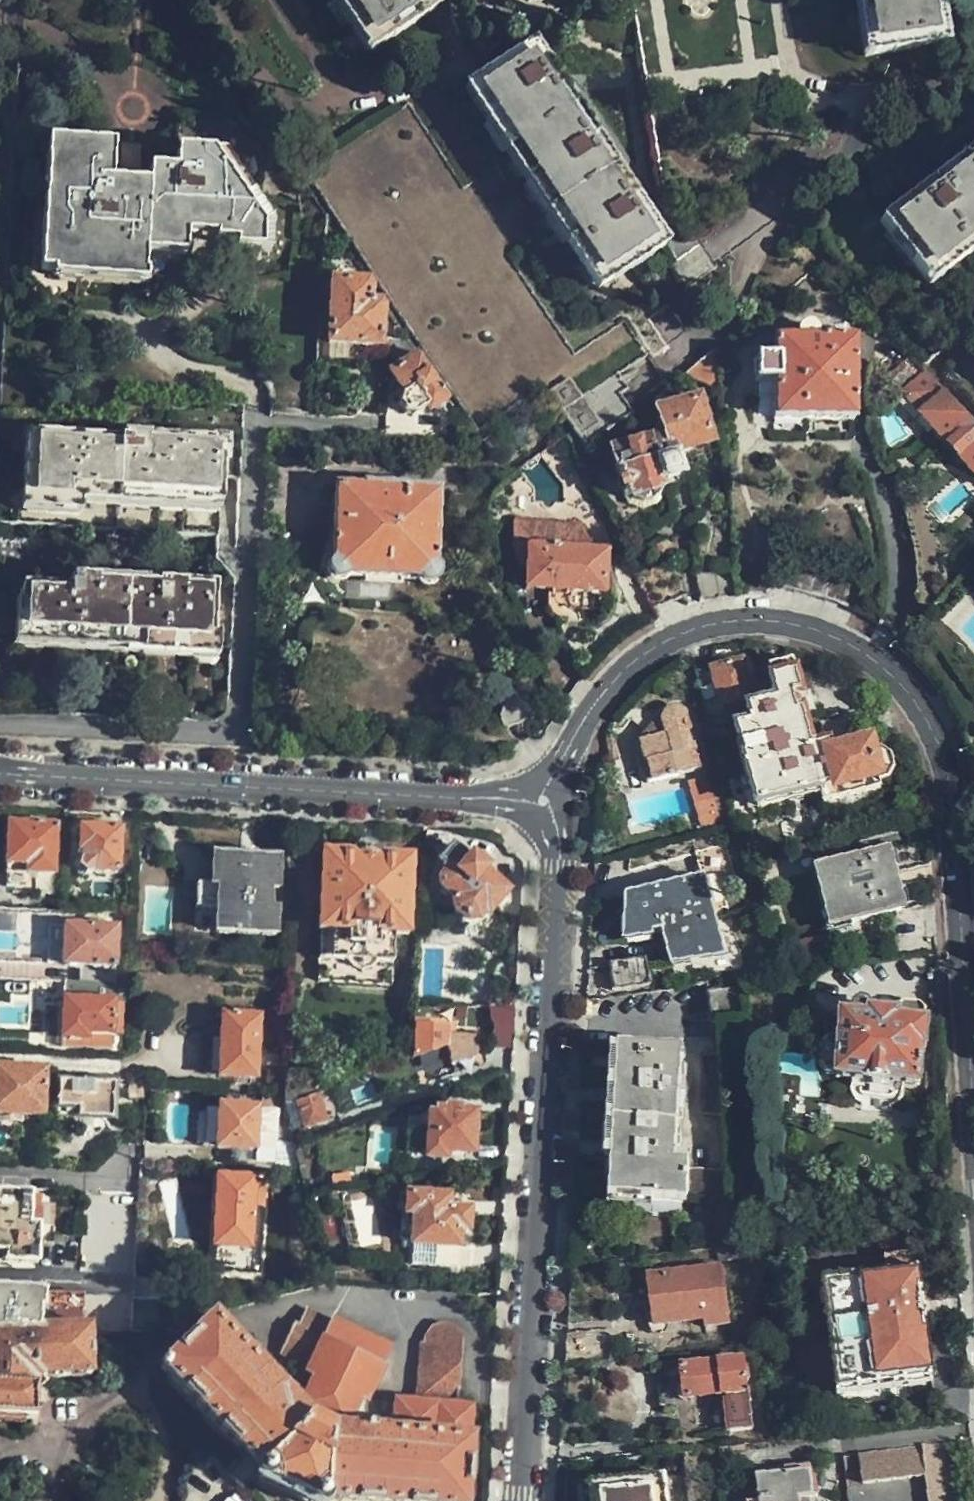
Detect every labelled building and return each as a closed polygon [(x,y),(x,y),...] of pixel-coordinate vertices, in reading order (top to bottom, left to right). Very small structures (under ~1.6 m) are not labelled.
[(373,49),(436,8),(431,0),(341,0),(373,49)] [(869,57),(897,53),(915,50),(941,47),(934,0),(859,0),(864,34),(869,57)] [(597,290),(663,248),(531,47),(465,90),(597,290)] [(617,374),(646,356),(623,322),(573,355),(508,256),(541,235),(495,165),(463,186),(408,103),(303,172),(476,432),(544,387),(583,446),(632,414),(619,394),(627,389),(617,374)] [(271,228),(217,156),(178,154),(176,173),(143,171),(142,185),(107,183),(109,150),(46,146),(38,274),(50,275),(50,281),(148,287),(149,279),(143,279),(144,256),(182,259),(183,234),(215,236),(214,242),(237,243),(236,249),(270,251),(271,228)] [(969,150),(972,156),(947,175),(944,171),(877,221),(925,284),(973,248),(973,147),(969,150)] [(378,347),(380,310),(376,305),(368,305),(368,290),(362,282),(332,281),(329,343),(378,347)] [(850,419),(855,322),(845,322),(844,329),(815,329),(814,326),(812,324),(808,322),(802,324),(796,327),(796,338),(773,337),(773,357),(755,356),(754,378),(772,380),(770,417),(850,419)] [(429,410),(446,400),(408,342),(386,342),(385,366),(387,368),(404,392),(400,395),(402,404),(408,413),(417,414),(425,410),(429,410)] [(715,348),(685,373),(718,388),(715,348)] [(920,367),(917,363),(909,372),(908,370),(891,384),(920,417),(919,418),(973,480),(973,427),(920,367)] [(687,482),(680,453),(708,447),(695,402),(655,411),(662,438),(610,451),(622,497),(657,489),(656,484),(673,479),(674,485),(687,482)] [(216,535),(222,443),(120,437),(120,441),(31,436),(29,456),(26,456),(22,524),(216,535)] [(433,572),(437,492),(406,491),(403,489),(384,487),(382,485),(369,485),(368,487),(365,487),(362,489),(335,488),(331,567),(328,571),(336,581),(341,577),(352,577),(421,581),(427,585),(437,576),(433,572)] [(603,592),(606,552),(528,545),(526,588),(549,590),(547,607),(605,612),(606,594),(603,592)] [(853,608),(862,575),(823,564),(786,554),(777,588),(789,592),(822,598),(853,608)] [(700,598),(701,601),(735,595),(732,563),(692,569),(700,598)] [(211,648),(214,586),(184,584),(184,586),(160,585),(161,581),(95,577),(95,579),(71,578),(71,588),(22,585),(21,608),(25,609),(23,637),(211,648)] [(895,772),(893,759),(889,757),(883,754),(874,756),(871,750),(834,760),(830,748),(814,751),(805,717),(815,713),(811,697),(802,699),(793,663),(786,660),(772,664),(768,669),(778,709),(752,716),(756,728),(738,733),(758,811),(805,800),(820,796),(825,805),(882,790),(881,784),(890,781),(895,772)] [(744,664),(713,672),(724,708),(753,700),(744,664)] [(698,675),(712,726),(727,722),(724,708),(713,672),(698,675)] [(530,714),(526,705),(520,703),(518,701),(517,697),(515,693),(509,692),(502,695),(499,702),(502,710),(499,718),(500,721),(501,725),(503,727),(511,729),(528,720),(530,717),(530,714)] [(668,716),(667,725),(668,735),(645,742),(651,764),(655,763),(658,781),(701,771),(690,727),(687,716),(682,712),(679,712),(672,712),(668,716)] [(668,735),(667,725),(654,728),(639,742),(641,752),(651,784),(658,781),(655,763),(651,764),(645,742),(668,735)] [(721,818),(707,782),(692,788),(706,824),(721,818)] [(53,877),(55,827),(7,824),(5,874),(7,874),(6,889),(35,890),(36,876),(53,877)] [(118,871),(120,830),(79,828),(78,851),(81,852),(81,862),(78,863),(77,865),(76,871),(81,876),(85,877),(90,876),(92,874),(115,875),(118,871)] [(714,943),(706,883),(739,878),(729,846),(696,853),(699,876),(680,883),(627,899),(627,921),(626,938),(663,932),(671,963),(716,958),(714,943)] [(511,898),(475,870),(476,866),(454,848),(438,865),(445,871),(436,880),(438,887),(441,893),(452,901),(452,916),(463,926),(476,927),(483,918),(487,921),(496,910),(508,919),(517,919),(518,898),(511,898)] [(408,936),(410,889),(412,857),(380,856),(380,853),(352,852),(352,855),(322,853),(318,932),(348,933),(347,946),(376,947),(377,934),(408,936)] [(902,896),(897,873),(891,853),(819,872),(825,895),(834,929),(876,918),(905,911),(902,896)] [(279,858),(213,854),(211,884),(196,883),(195,907),(215,908),(213,933),(273,937),(275,910),(268,910),(269,889),(277,889),(279,858)] [(87,967),(86,984),(113,985),(116,929),(64,927),(63,966),(87,967)] [(646,987),(640,961),(610,966),(614,992),(646,987)] [(113,985),(86,984),(85,1000),(61,999),(60,1038),(111,1041),(113,985)] [(710,1021),(714,1021),(746,1015),(741,988),(709,993),(710,1021)] [(919,1084),(921,1047),(925,1047),(926,1022),(923,1022),(924,1006),(918,1002),(901,1001),(896,1007),(896,1015),(885,1015),(864,1013),(864,1007),(861,1003),(853,1001),(849,1005),(848,1014),(838,1013),(837,1037),(826,1037),(817,1046),(816,1064),(824,1072),(844,1074),(845,1081),(873,1083),(874,1085),(891,1085),(891,1083),(919,1084)] [(434,1012),(417,1013),(415,1059),(449,1045),(449,1038),(455,1037),(455,1024),(448,1024),(448,1019),(465,1018),(466,1011),(434,1012)] [(255,1068),(257,1017),(222,1016),(219,1077),(255,1079),(255,1068)] [(689,1197),(727,1200),(725,1168),(690,1166),(689,1155),(683,1155),(683,1133),(678,1133),(679,1051),(619,1049),(618,1079),(615,1172),(614,1201),(689,1202),(689,1197)] [(0,1071),(0,1116),(22,1117),(41,1118),(43,1073),(0,1071)] [(314,1076),(284,1075),(282,1096),(283,1108),(297,1103),(315,1096),(314,1076)] [(111,1121),(113,1081),(88,1081),(87,1085),(59,1084),(57,1120),(111,1121)] [(319,1095),(315,1096),(297,1103),(306,1131),(316,1128),(330,1123),(319,1095)] [(218,1149),(219,1108),(208,1107),(207,1148),(218,1149)] [(471,1151),(474,1113),(459,1111),(459,1108),(446,1107),(446,1110),(437,1110),(435,1114),(429,1113),(427,1153),(443,1155),(444,1148),(471,1151)] [(277,1148),(279,1110),(256,1110),(219,1108),(218,1149),(254,1151),(254,1147),(277,1148)] [(294,1161),(294,1146),(277,1146),(278,1161),(294,1161)] [(264,1208),(265,1180),(217,1179),(216,1187),(214,1248),(249,1248),(252,1208),(264,1208)] [(40,1196),(0,1193),(0,1252),(5,1253),(5,1263),(36,1263),(40,1196)] [(469,1231),(469,1211),(446,1209),(446,1197),(405,1194),(403,1215),(414,1217),(413,1246),(412,1265),(459,1269),(461,1232),(469,1231)] [(351,1202),(361,1246),(383,1242),(373,1197),(351,1202)] [(726,1303),(722,1278),(721,1268),(689,1273),(667,1276),(648,1279),(650,1297),(659,1296),(663,1318),(664,1325),(705,1320),(707,1327),(729,1324),(726,1303)] [(835,1291),(855,1287),(854,1278),(821,1283),(828,1330),(840,1328),(835,1291)] [(828,1330),(828,1334),(840,1333),(894,1327),(921,1324),(915,1280),(855,1287),(835,1291),(840,1328),(828,1330)] [(82,1331),(84,1297),(26,1293),(0,1291),(0,1332),(82,1331)] [(119,1330),(157,1329),(158,1304),(133,1304),(133,1307),(120,1308),(119,1330)] [(470,1405),(441,1405),(392,1402),(392,1434),(371,1433),(370,1428),(363,1427),(366,1394),(370,1386),(388,1350),(373,1343),(305,1313),(298,1326),(293,1325),(279,1356),(290,1361),(310,1369),(310,1374),(316,1377),(308,1395),(297,1408),(291,1401),(240,1354),(207,1325),(174,1360),(160,1375),(194,1408),(215,1429),(224,1437),(251,1462),(261,1472),(259,1477),(259,1481),(260,1484),(298,1500),(323,1500),(336,1500),(464,1500),(468,1456),(470,1405)] [(459,1378),(462,1345),(462,1339),(457,1330),(450,1324),(441,1324),(435,1327),(428,1335),(423,1342),(417,1390),(416,1399),(457,1401),(459,1378)] [(840,1333),(828,1334),(834,1372),(856,1370),(857,1382),(928,1373),(921,1324),(894,1327),(840,1333)] [(31,1417),(32,1387),(41,1378),(88,1379),(88,1365),(88,1332),(82,1331),(0,1332),(0,1416),(31,1417)] [(746,1389),(743,1361),(722,1363),(688,1368),(658,1372),(662,1403),(685,1401),(686,1398),(709,1396),(723,1395),(726,1412),(729,1431),(752,1429),(746,1389)] [(930,1393),(928,1373),(857,1382),(856,1370),(834,1372),(838,1405),(930,1393)] [(859,1456),(862,1484),(925,1477),(928,1500),(958,1500),(950,1443),(859,1456)] [(802,1500),(814,1498),(809,1466),(785,1468),(786,1475),(760,1479),(762,1500),(802,1500)] [(664,1477),(591,1485),(593,1500),(667,1500),(664,1477)]
